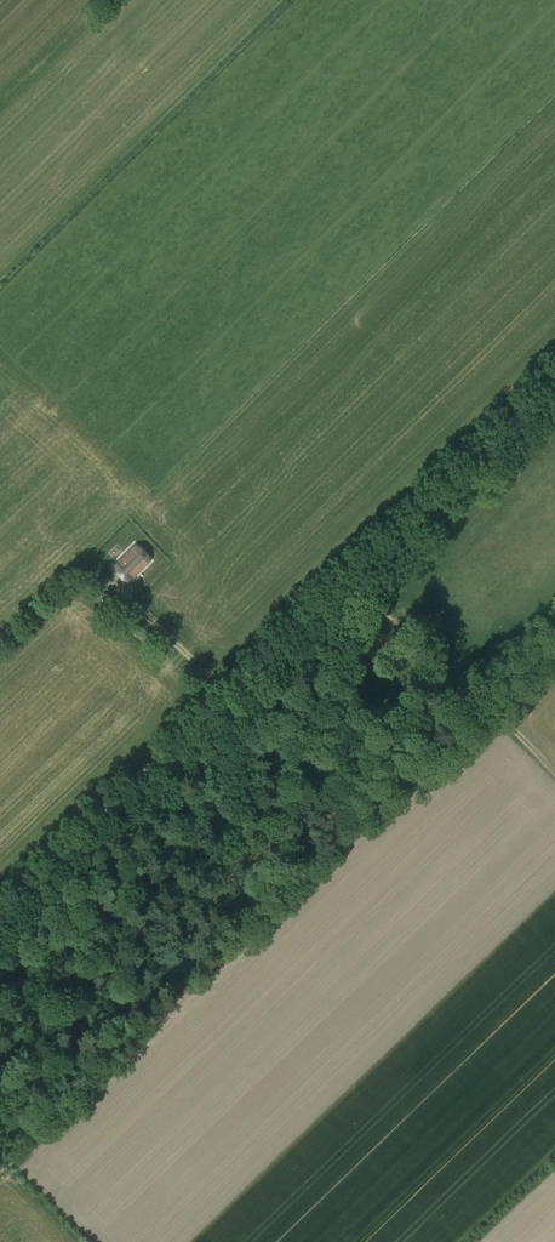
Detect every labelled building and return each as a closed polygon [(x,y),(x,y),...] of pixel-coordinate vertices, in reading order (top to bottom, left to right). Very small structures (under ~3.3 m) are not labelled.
[(128,582),(151,560),(135,543),(112,566),(128,582)]
